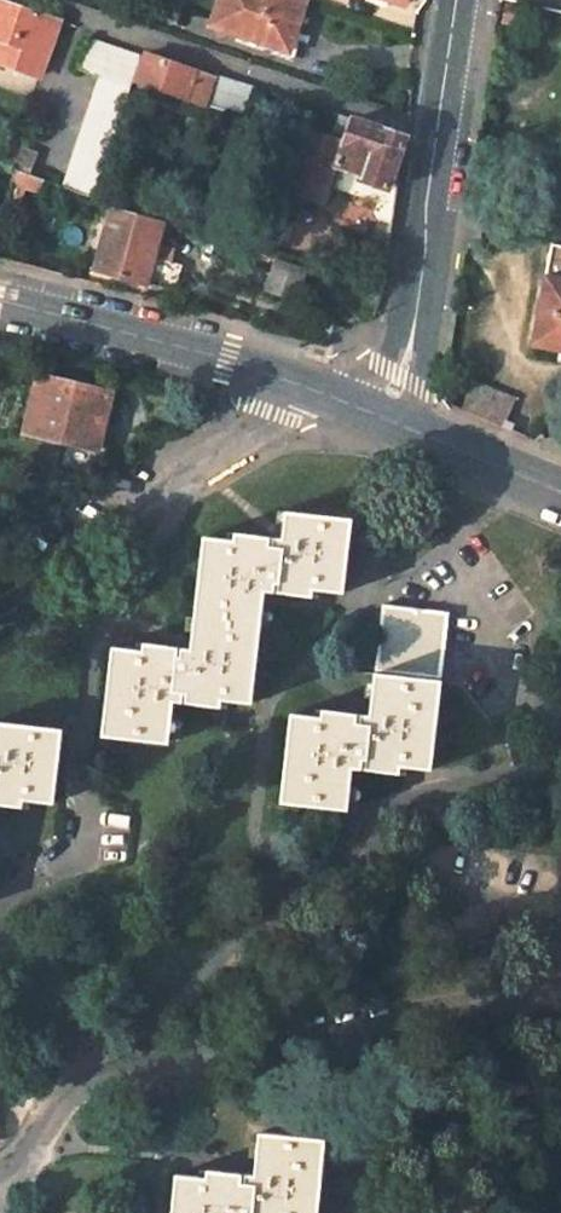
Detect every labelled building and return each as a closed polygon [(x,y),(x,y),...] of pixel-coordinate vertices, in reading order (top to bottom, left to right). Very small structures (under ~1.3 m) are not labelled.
[(5,0),(0,0),(0,35),(12,39),(4,62),(39,72),(58,18),(15,3),(5,0)] [(305,0),(220,0),(213,21),(237,29),(236,32),(289,48),(305,0)] [(0,35),(0,61),(4,62),(12,39),(0,35)] [(141,52),(89,35),(79,64),(99,72),(62,183),(94,194),(141,52)] [(136,80),(188,96),(207,102),(212,88),(217,74),(146,50),(136,80)] [(254,82),(217,74),(212,88),(248,100),(254,82)] [(344,112),(336,135),(345,138),(354,116),(344,112)] [(345,138),(336,135),(316,128),(295,188),(323,197),(330,183),(396,205),(395,185),(402,162),(399,161),(407,133),(354,116),(345,138)] [(19,178),(35,184),(38,174),(7,164),(4,180),(15,184),(19,178)] [(159,221),(108,205),(103,224),(111,226),(99,271),(142,283),(142,281),(160,286),(165,266),(148,261),(159,221)] [(91,269),(99,271),(111,226),(103,224),(91,269)] [(551,245),(529,343),(559,350),(560,350),(560,247),(551,245)] [(305,267),(275,256),(264,288),(294,299),(305,267)] [(115,390),(31,371),(17,426),(101,448),(115,390)] [(514,397),(473,378),(460,409),(499,425),(503,416),(506,417),(514,397)] [(115,650),(104,738),(169,746),(176,704),(222,710),(222,702),(251,706),(266,595),(314,601),(315,591),(345,595),(355,522),(288,514),(285,538),(261,534),(242,532),(240,541),(207,537),(191,651),(166,648),(143,645),(142,653),(115,650)] [(432,774),(449,616),(384,609),(372,717),(326,712),(325,721),(294,717),(284,807),(348,815),(353,774),(374,776),(398,779),(399,771),(432,774)] [(24,808),(26,796),(58,801),(65,733),(0,725),(0,804),(24,808)] [(0,1065),(0,1079),(6,1081),(11,1069),(0,1065)] [(333,1140),(261,1131),(255,1174),(225,1170),(211,1168),(210,1178),(180,1173),(175,1212),(325,1212),(333,1140)]
